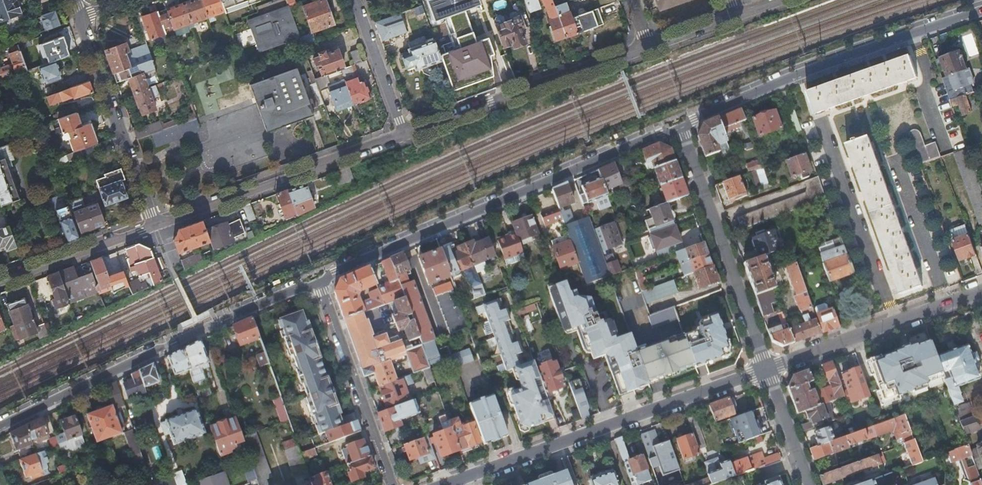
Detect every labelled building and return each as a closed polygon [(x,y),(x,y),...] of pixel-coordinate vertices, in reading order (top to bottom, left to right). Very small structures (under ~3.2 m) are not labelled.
[(15,0),(0,0),(0,20),(20,12),(16,0),(15,1),(15,0)] [(190,22),(207,16),(201,0),(187,0),(183,2),(190,22)] [(207,16),(224,10),(223,7),(220,0),(201,0),(207,16)] [(288,5),(289,8),(296,6),(293,0),(286,0),(288,5)] [(332,24),(324,0),(320,0),(302,6),(311,31),(332,24)] [(433,20),(479,3),(478,0),(426,0),(433,20)] [(565,36),(554,5),(552,0),(524,0),(528,12),(539,8),(539,6),(544,5),(548,18),(547,19),(555,40),(565,36)] [(658,8),(682,0),(655,0),(658,8)] [(554,5),(565,36),(576,32),(576,33),(582,31),(581,28),(591,24),(592,27),(602,23),(600,16),(602,15),(599,7),(571,17),(564,1),(554,5)] [(158,13),(165,33),(174,30),(174,28),(190,22),(183,2),(175,4),(173,3),(168,5),(167,7),(166,7),(167,9),(158,13)] [(249,19),(260,50),(295,38),(294,35),(298,33),(289,8),(285,10),(283,7),(253,18),(249,19)] [(41,16),(46,29),(66,22),(61,9),(41,16)] [(154,37),(165,33),(158,13),(157,11),(141,16),(150,39),(154,37)] [(406,31),(399,12),(374,21),(381,40),(406,31)] [(455,48),(438,54),(441,60),(451,90),(492,75),(479,39),(475,41),(465,14),(445,21),(455,48)] [(491,17),(502,46),(511,43),(512,45),(524,41),(519,28),(522,26),(518,16),(503,22),(500,14),(491,17)] [(302,44),(314,40),(310,32),(299,36),(302,44)] [(165,33),(154,37),(155,43),(167,39),(165,33)] [(56,59),(70,54),(63,36),(42,43),(39,44),(44,58),(47,57),(48,62),(56,59)] [(435,46),(433,39),(424,42),(422,37),(413,40),(415,46),(410,48),(407,49),(399,52),(405,67),(412,64),(414,70),(421,67),(435,62),(441,60),(438,54),(435,46)] [(304,48),(306,56),(317,52),(318,55),(312,57),(315,64),(318,63),(319,67),(318,67),(321,75),(340,68),(342,67),(335,49),(326,52),(325,49),(321,50),(317,39),(314,40),(302,44),(304,48)] [(151,59),(152,58),(146,43),(128,50),(126,42),(105,49),(113,72),(151,59)] [(20,72),(27,70),(18,44),(10,47),(12,52),(9,53),(17,74),(20,72)] [(238,50),(245,69),(249,68),(241,45),(237,46),(238,50)] [(354,63),(361,61),(356,49),(350,51),(354,63)] [(946,77),(941,79),(947,94),(949,100),(950,101),(955,99),(970,93),(973,92),(971,85),(974,84),(968,69),(966,70),(961,57),(962,57),(962,55),(961,56),(959,51),(939,58),(946,77)] [(507,83),(514,80),(505,53),(499,55),(503,65),(503,71),(507,83)] [(825,87),(807,93),(815,114),(917,78),(909,57),(899,61),(898,57),(892,60),(893,63),(865,73),(864,70),(858,72),(859,75),(831,85),(830,82),(824,84),(825,87)] [(48,62),(38,66),(39,69),(44,84),(62,77),(56,59),(48,62)] [(129,79),(133,92),(148,87),(144,78),(143,73),(155,69),(151,59),(113,72),(115,79),(116,81),(125,78),(128,77),(129,79)] [(436,66),(435,62),(421,67),(423,72),(428,74),(434,72),(436,66)] [(3,78),(12,75),(9,64),(0,67),(0,70),(3,78)] [(353,64),(342,67),(340,68),(344,80),(349,94),(352,103),(370,97),(364,79),(360,81),(353,64)] [(250,84),(267,130),(314,114),(308,97),(297,67),(273,75),(271,70),(260,74),(262,79),(254,82),(250,84)] [(249,68),(245,69),(250,84),(254,82),(249,68)] [(32,72),(31,69),(27,70),(20,72),(20,75),(22,78),(32,74),(32,72)] [(143,73),(144,78),(156,74),(155,69),(143,73)] [(316,81),(318,88),(325,86),(321,75),(314,77),(316,81)] [(94,91),(89,79),(70,86),(70,87),(46,96),(48,102),(61,97),(62,100),(73,96),(74,98),(94,91)] [(168,85),(167,80),(148,87),(133,92),(138,106),(139,106),(142,113),(155,108),(152,98),(159,95),(157,89),(168,85)] [(220,110),(217,98),(223,97),(218,80),(197,85),(205,114),(220,110)] [(349,94),(344,80),(327,86),(329,91),(338,88),(341,97),(349,94)] [(336,109),(352,103),(349,94),(341,97),(338,88),(329,91),(336,109)] [(955,99),(957,105),(961,116),(971,112),(966,98),(971,96),(970,93),(955,99)] [(308,97),(314,114),(318,112),(312,96),(308,97)] [(744,121),(740,110),(716,119),(721,130),(724,129),(726,133),(740,128),(738,124),(744,121)] [(765,114),(759,117),(752,119),(758,137),(780,129),(774,111),(765,114)] [(76,112),(58,118),(65,138),(68,136),(73,151),(97,142),(89,122),(80,125),(76,112)] [(802,133),(794,112),(787,114),(791,127),(793,127),(796,135),(802,133)] [(199,131),(195,118),(163,129),(167,142),(199,131)] [(721,130),(716,119),(702,125),(697,137),(705,158),(719,153),(716,147),(726,143),(721,130)] [(53,120),(39,126),(42,134),(54,129),(52,124),(54,123),(53,120)] [(750,136),(744,121),(738,124),(740,128),(744,138),(750,136)] [(160,122),(134,131),(136,138),(162,129),(160,122)] [(909,138),(914,151),(925,147),(920,134),(919,133),(919,132),(918,132),(917,131),(916,131),(914,131),(913,131),(912,131),(911,132),(910,132),(910,133),(909,134),(909,135),(909,136),(909,137),(909,138)] [(847,145),(901,294),(922,286),(916,268),(919,267),(917,261),(914,262),(901,228),(904,227),(902,221),(899,222),(889,194),(892,193),(889,187),(887,188),(877,161),(879,159),(877,154),(874,155),(868,137),(857,141),(857,138),(852,140),(853,143),(847,145)] [(716,147),(719,153),(728,150),(726,143),(716,147)] [(919,165),(920,165),(940,158),(935,143),(925,147),(914,151),(919,165)] [(1,205),(19,198),(8,168),(12,166),(10,160),(14,159),(9,144),(0,147),(0,202),(1,205)] [(654,168),(674,161),(670,149),(659,144),(641,151),(646,163),(651,161),(654,168)] [(96,153),(93,145),(81,149),(84,157),(96,153)] [(954,153),(981,227),(981,190),(980,185),(975,171),(967,148),(954,153)] [(84,157),(81,149),(72,152),(74,158),(75,161),(84,157)] [(66,154),(51,160),(54,167),(69,161),(68,160),(66,154)] [(786,162),(792,179),(799,176),(801,181),(808,179),(806,173),(810,172),(803,155),(786,162)] [(750,173),(762,169),(759,160),(746,165),(749,174),(750,173)] [(660,186),(681,178),(674,161),(654,168),(660,186)] [(597,170),(600,178),(605,191),(621,185),(613,163),(597,170)] [(125,178),(121,167),(104,173),(105,176),(96,179),(105,204),(126,196),(121,180),(125,178)] [(348,174),(346,168),(334,172),(335,176),(339,178),(348,174)] [(764,175),(762,169),(750,173),(755,188),(763,186),(763,184),(760,176),(764,175)] [(739,177),(722,184),(730,203),(746,197),(739,177)] [(741,230),(826,199),(818,177),(805,182),(807,187),(806,194),(737,219),(741,230)] [(588,204),(607,196),(605,191),(600,178),(593,181),(589,182),(581,186),(588,204)] [(669,202),(687,196),(681,178),(660,186),(667,203),(669,202)] [(288,189),(296,213),(312,206),(304,183),(288,189)] [(586,286),(609,277),(607,272),(607,271),(600,253),(600,252),(592,230),(588,217),(573,223),(568,210),(562,213),(560,208),(573,203),(566,184),(551,190),(558,209),(560,213),(562,221),(570,242),(577,262),(586,286)] [(284,218),(296,213),(288,189),(276,193),(283,214),(280,215),(281,218),(284,217),(284,218)] [(60,220),(68,242),(79,238),(77,232),(67,203),(63,194),(42,201),(46,212),(56,208),(61,220),(60,220)] [(82,197),(67,203),(77,232),(80,231),(81,232),(93,227),(85,207),(84,205),(82,197)] [(95,204),(85,207),(93,227),(105,223),(97,201),(94,201),(95,204)] [(243,205),(248,219),(255,216),(250,202),(243,205)] [(672,210),(669,202),(667,203),(649,210),(652,219),(644,221),(647,230),(648,230),(648,231),(650,235),(649,235),(650,237),(648,238),(652,251),(654,250),(655,252),(656,252),(680,243),(674,226),(672,221),(673,221),(669,211),(672,210)] [(545,227),(562,221),(560,213),(558,209),(540,215),(545,227)] [(531,237),(532,240),(539,238),(531,217),(512,223),(516,235),(497,241),(501,251),(507,267),(526,260),(520,245),(519,241),(531,237)] [(177,252),(209,240),(205,229),(202,219),(178,228),(173,239),(177,252)] [(209,240),(212,248),(233,240),(231,237),(244,232),(239,219),(227,223),(226,221),(205,229),(209,240)] [(621,245),(613,223),(612,223),(600,228),(592,230),(600,252),(600,253),(621,245)] [(16,247),(8,225),(0,228),(0,248),(5,246),(7,251),(16,247)] [(950,233),(953,240),(969,234),(965,225),(952,230),(950,233)] [(751,239),(758,258),(764,256),(784,249),(785,246),(779,228),(776,227),(771,229),(772,231),(765,234),(751,239)] [(960,260),(976,255),(969,234),(953,240),(960,260)] [(520,245),(532,240),(531,237),(519,241),(520,245)] [(819,254),(829,282),(852,273),(839,237),(831,240),(834,249),(820,254),(819,254)] [(464,245),(472,266),(474,265),(483,261),(495,257),(489,239),(473,245),(472,242),(464,245)] [(817,245),(820,254),(834,249),(831,240),(817,245)] [(560,269),(577,262),(570,242),(552,248),(560,269)] [(139,275),(140,277),(139,279),(128,284),(129,285),(133,294),(147,287),(153,284),(161,280),(153,258),(150,248),(137,243),(125,247),(128,259),(126,259),(129,267),(131,267),(132,272),(137,270),(139,275)] [(680,243),(656,252),(658,259),(675,253),(683,250),(680,243)] [(708,254),(703,243),(684,250),(683,250),(675,253),(679,265),(708,254)] [(458,272),(472,266),(464,245),(456,248),(458,252),(442,258),(447,269),(456,266),(458,272)] [(428,285),(449,277),(449,276),(449,275),(447,269),(442,258),(440,251),(418,259),(428,285)] [(181,261),(183,268),(203,259),(199,253),(181,261)] [(405,275),(410,274),(402,253),(389,259),(397,279),(402,277),(401,276),(405,275)] [(693,274),(712,266),(708,254),(679,265),(683,277),(693,274)] [(101,256),(89,260),(98,282),(95,287),(97,290),(105,307),(117,302),(133,294),(129,285),(128,284),(116,289),(112,291),(109,293),(106,286),(109,285),(108,284),(110,283),(104,266),(104,265),(101,256)] [(783,347),(820,333),(815,319),(813,320),(812,317),(809,318),(807,314),(801,316),(804,323),(797,326),(788,329),(781,308),(775,310),(776,311),(774,313),(772,313),(769,305),(776,302),(772,290),(775,289),(764,256),(758,258),(743,264),(763,320),(778,314),(782,326),(767,331),(771,341),(783,347)] [(796,263),(794,258),(784,262),(786,266),(796,263)] [(404,297),(399,286),(397,279),(389,259),(381,262),(386,275),(390,285),(383,288),(377,290),(384,305),(393,301),(404,297)] [(483,261),(474,265),(477,273),(487,269),(483,261)] [(797,268),(796,263),(786,266),(796,295),(794,296),(801,315),(812,310),(798,270),(797,268)] [(77,274),(74,266),(58,271),(66,294),(69,302),(85,296),(82,288),(86,286),(87,288),(96,284),(91,272),(84,274),(78,277),(77,274)] [(447,269),(449,275),(458,272),(456,266),(447,269)] [(714,283),(717,282),(712,266),(693,274),(698,289),(710,284),(714,283)] [(638,267),(632,269),(633,271),(637,280),(642,278),(638,267)] [(334,292),(344,320),(356,315),(384,305),(377,290),(377,289),(368,293),(370,299),(358,304),(356,297),(357,293),(375,285),(368,268),(339,280),(334,292)] [(58,271),(48,275),(56,298),(52,300),(55,307),(69,302),(66,294),(58,271)] [(390,285),(386,275),(380,278),(383,288),(390,285)] [(399,286),(408,283),(405,275),(401,276),(402,277),(397,279),(399,286)] [(642,278),(637,280),(641,292),(647,290),(643,278),(642,278)] [(434,341),(435,341),(413,281),(408,283),(399,286),(404,297),(410,315),(412,320),(422,346),(434,341)] [(641,292),(646,305),(678,293),(673,281),(647,290),(641,292)] [(449,335),(468,328),(460,306),(454,308),(448,292),(452,291),(449,283),(432,289),(449,335)] [(620,396),(649,386),(648,383),(636,351),(635,348),(630,336),(617,340),(616,339),(618,338),(613,323),(604,326),(603,324),(602,323),(599,324),(596,316),(597,316),(591,300),(579,298),(576,292),(570,294),(569,292),(567,283),(559,286),(555,287),(557,293),(550,295),(551,298),(564,334),(565,334),(576,330),(577,333),(584,352),(590,350),(591,353),(594,360),(606,356),(620,396)] [(473,291),(476,299),(485,295),(481,285),(474,287),(475,290),(473,291)] [(3,310),(10,307),(6,296),(0,299),(0,301),(3,310)] [(404,297),(393,301),(398,313),(392,316),(397,331),(404,329),(408,340),(402,342),(414,373),(422,370),(429,368),(429,366),(422,346),(412,320),(408,322),(406,316),(410,315),(404,297)] [(531,430),(555,422),(554,418),(545,394),(536,370),(533,362),(525,366),(521,355),(522,354),(518,343),(517,343),(509,321),(510,321),(506,310),(505,311),(501,300),(483,306),(483,307),(486,314),(489,323),(493,334),(495,340),(498,347),(505,365),(507,372),(515,370),(522,390),(515,392),(514,390),(509,391),(507,396),(510,405),(514,407),(521,425),(521,426),(529,431),(531,430)] [(816,315),(832,309),(830,303),(826,302),(816,306),(814,309),(816,315)] [(515,311),(517,316),(540,308),(538,303),(515,311)] [(9,311),(14,324),(31,318),(26,304),(9,311)] [(486,314),(483,307),(476,309),(479,317),(486,314)] [(678,320),(673,307),(650,316),(648,316),(653,330),(678,320)] [(823,333),(838,327),(832,309),(816,315),(823,333)] [(333,429),(343,426),(338,413),(340,412),(335,398),(333,399),(328,386),(330,385),(327,377),(326,378),(319,360),(321,359),(318,351),(316,352),(311,339),(313,338),(308,324),(306,325),(302,313),(299,314),(298,313),(282,319),(282,320),(277,322),(280,329),(282,329),(285,337),(283,338),(287,351),(289,350),(297,370),(295,370),(300,385),(302,385),(309,404),(307,405),(312,418),(314,417),(317,425),(315,426),(318,435),(333,429)] [(364,338),(356,315),(344,320),(357,358),(383,348),(377,333),(364,338)] [(685,340),(693,362),(701,360),(702,361),(704,362),(722,356),(725,350),(727,350),(724,342),(726,342),(716,315),(700,321),(698,324),(700,328),(696,329),(696,331),(683,336),(685,340)] [(14,324),(9,326),(14,339),(36,331),(31,318),(14,324)] [(252,319),(233,327),(240,347),(259,339),(252,319)] [(36,331),(39,339),(48,334),(44,323),(37,325),(39,330),(36,331)] [(489,323),(484,325),(488,336),(493,334),(489,323)] [(636,351),(648,383),(694,366),(693,362),(685,340),(683,336),(683,334),(646,347),(636,351)] [(495,340),(488,342),(491,350),(498,347),(495,340)] [(936,357),(929,340),(917,344),(916,342),(894,350),(895,352),(882,357),(883,359),(871,364),(884,401),(909,393),(908,391),(921,386),(920,382),(942,374),(936,357)] [(190,370),(195,384),(205,380),(202,370),(209,367),(208,364),(200,341),(183,350),(190,370)] [(434,341),(422,346),(429,366),(430,366),(428,363),(440,359),(434,342),(434,341)] [(941,355),(936,357),(942,374),(943,378),(953,405),(955,410),(959,421),(963,420),(973,416),(968,402),(963,404),(959,394),(961,393),(960,392),(959,392),(957,387),(979,379),(975,367),(973,362),(978,361),(975,352),(970,354),(966,345),(941,354),(941,355)] [(175,376),(190,370),(183,350),(168,357),(175,376)] [(452,356),(456,369),(475,362),(470,350),(452,356)] [(267,361),(264,353),(256,356),(259,364),(267,361)] [(845,369),(855,365),(851,356),(842,360),(845,369)] [(379,387),(396,380),(389,361),(372,367),(379,387)] [(841,388),(831,361),(822,365),(830,387),(817,392),(822,404),(826,403),(843,396),(842,392),(841,388)] [(536,370),(545,394),(564,387),(562,382),(558,369),(555,362),(550,364),(549,363),(541,365),(542,368),(536,370)] [(159,382),(153,364),(138,371),(145,390),(148,389),(147,386),(159,382)] [(505,365),(498,368),(500,375),(507,372),(505,365)] [(434,381),(429,368),(422,370),(428,384),(434,381)] [(558,369),(562,382),(567,380),(565,374),(562,368),(558,369)] [(865,382),(860,369),(858,370),(857,368),(848,371),(848,373),(842,376),(847,390),(851,401),(851,403),(868,397),(863,383),(865,382)] [(812,381),(808,370),(792,375),(787,387),(796,414),(805,411),(819,405),(813,389),(816,388),(814,387),(813,385),(812,381)] [(145,390),(138,371),(130,375),(132,381),(123,385),(128,399),(130,398),(133,406),(147,400),(145,393),(146,393),(146,392),(145,390)] [(920,382),(921,386),(943,378),(942,374),(920,382)] [(396,380),(379,387),(386,407),(409,399),(405,387),(412,384),(409,375),(396,380)] [(578,379),(568,383),(581,419),(589,417),(587,409),(588,408),(578,379)] [(200,399),(213,394),(211,387),(198,392),(200,399)] [(847,390),(842,392),(843,396),(846,402),(851,401),(847,390)] [(92,409),(87,396),(80,399),(85,412),(92,409)] [(732,397),(709,405),(714,421),(733,414),(731,408),(736,406),(732,397)] [(273,401),(281,423),(289,420),(281,398),(273,401)] [(470,407),(484,444),(490,442),(491,441),(493,442),(500,439),(500,438),(501,437),(502,438),(507,436),(493,398),(487,401),(486,399),(476,402),(477,404),(470,407)] [(378,414),(384,432),(404,425),(403,422),(400,423),(399,420),(419,413),(414,400),(378,414)] [(826,418),(831,416),(826,403),(822,404),(821,405),(826,418)] [(801,425),(803,431),(833,420),(831,416),(826,418),(821,405),(819,405),(805,411),(808,418),(810,417),(812,421),(801,425)] [(122,434),(112,406),(86,415),(96,443),(122,434)] [(185,442),(187,441),(192,439),(195,438),(194,437),(205,433),(196,410),(165,421),(166,422),(160,424),(165,436),(170,434),(174,445),(184,441),(185,442)] [(693,411),(685,414),(693,433),(700,454),(708,451),(693,411)] [(897,444),(899,443),(897,439),(902,437),(900,433),(909,430),(904,415),(880,423),(873,426),(871,426),(875,436),(889,431),(889,433),(893,432),(896,440),(895,440),(897,444)] [(959,421),(964,435),(978,430),(973,416),(963,420),(959,421)] [(67,442),(82,436),(75,417),(60,422),(67,442)] [(41,418),(25,426),(30,441),(35,439),(37,443),(43,440),(42,437),(46,435),(47,435),(41,418)] [(459,451),(460,453),(469,450),(468,447),(480,443),(473,423),(471,419),(461,422),(459,423),(457,418),(449,421),(459,451)] [(235,419),(210,428),(221,457),(232,452),(231,450),(236,448),(235,445),(244,442),(242,437),(235,419)] [(360,432),(356,421),(343,426),(333,429),(335,436),(344,433),(345,437),(360,432)] [(440,457),(459,451),(449,421),(445,423),(447,430),(432,435),(433,437),(435,442),(440,457)] [(9,434),(19,461),(35,455),(30,441),(25,426),(9,434)] [(724,448),(762,434),(759,426),(729,436),(726,428),(724,429),(723,426),(717,428),(724,448)] [(815,438),(818,446),(834,440),(829,426),(815,431),(817,437),(815,438)] [(848,446),(875,436),(871,426),(856,432),(849,435),(844,436),(848,446)] [(849,435),(856,432),(854,426),(847,429),(849,435)] [(654,429),(640,434),(652,468),(659,466),(662,476),(679,469),(669,441),(659,444),(654,429)] [(134,457),(141,454),(137,442),(132,430),(125,433),(134,457)] [(911,465),(921,462),(909,430),(900,433),(902,437),(904,443),(903,443),(911,465)] [(242,437),(244,442),(251,462),(259,484),(268,484),(266,479),(271,477),(255,432),(242,437)] [(700,454),(693,433),(676,439),(684,459),(700,454)] [(765,443),(762,434),(724,448),(727,456),(765,443)] [(427,436),(403,445),(409,461),(428,454),(424,444),(429,442),(428,439),(427,436)] [(809,449),(813,460),(845,449),(844,447),(848,446),(844,436),(834,440),(818,446),(809,449)] [(614,439),(631,484),(639,484),(651,480),(641,454),(635,457),(636,458),(630,461),(622,437),(614,439)] [(297,442),(295,438),(284,442),(286,450),(285,450),(294,477),(308,472),(307,472),(303,460),(301,453),(297,442)] [(305,439),(297,442),(301,453),(309,450),(305,439)] [(339,451),(344,465),(347,465),(369,457),(363,439),(346,445),(347,449),(339,451)] [(976,470),(981,468),(981,444),(976,446),(977,448),(969,450),(976,470)] [(976,470),(969,450),(967,445),(946,453),(950,463),(957,460),(962,474),(965,473),(965,474),(963,478),(962,480),(968,482),(969,484),(981,484),(976,470)] [(301,453),(303,460),(317,455),(314,448),(309,450),(301,453)] [(35,455),(19,461),(25,478),(34,475),(35,478),(48,473),(45,465),(43,460),(48,458),(45,451),(35,455)] [(819,475),(822,484),(884,462),(881,453),(854,462),(819,475)] [(369,457),(347,465),(350,472),(348,473),(351,482),(364,477),(364,476),(375,472),(369,457)] [(734,476),(751,470),(747,457),(730,463),(734,476)] [(712,484),(734,476),(730,463),(729,460),(719,464),(720,466),(721,469),(714,471),(708,473),(709,478),(712,484)] [(59,476),(68,472),(65,465),(57,468),(59,476)] [(566,471),(552,476),(553,480),(541,484),(571,484),(566,471)] [(225,472),(199,481),(200,484),(229,484),(225,472)] [(312,484),(330,484),(328,479),(325,472),(314,476),(316,481),(311,483),(312,484)] [(590,480),(592,484),(618,484),(614,472),(590,480)] [(181,473),(173,476),(176,484),(185,484),(181,473)] [(171,474),(151,481),(152,484),(175,484),(171,474)] [(539,481),(540,484),(541,484),(553,480),(552,476),(539,481)]
